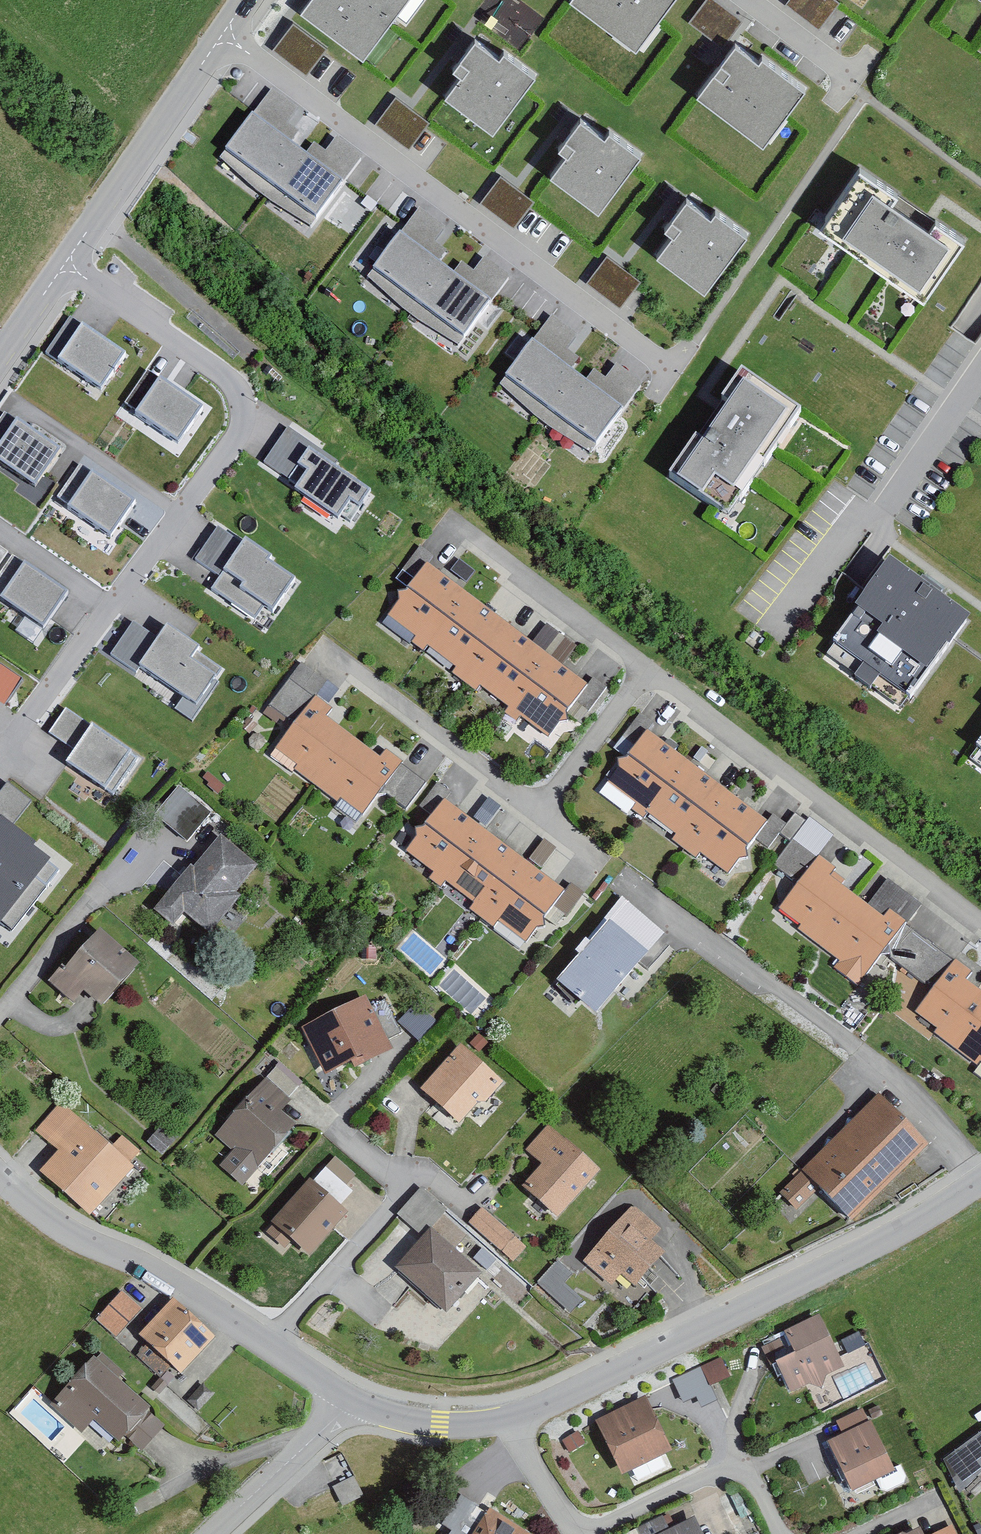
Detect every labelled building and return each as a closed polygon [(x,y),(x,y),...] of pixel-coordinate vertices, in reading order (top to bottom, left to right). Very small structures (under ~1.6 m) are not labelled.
[(303,13),(363,58),(408,0),(312,0),(303,13)] [(636,48),(673,0),(572,0),(636,48)] [(688,17),(721,41),(740,15),(719,0),(701,0),(688,17)] [(820,23),(837,0),(788,0),(820,23)] [(308,69),(328,43),(296,18),(275,44),(308,69)] [(487,35),(443,91),(493,129),(536,73),(487,35)] [(739,36),(696,93),(763,144),(807,88),(739,36)] [(411,142),(430,115),(396,92),(377,119),(411,142)] [(252,113),(223,151),(315,221),(344,184),(252,113)] [(592,116),(549,172),(597,209),(641,153),(592,116)] [(964,245),(859,170),(817,229),(922,304),(964,245)] [(500,171),(481,198),(515,221),(534,194),(500,171)] [(698,197),(654,253),(701,289),(745,233),(698,197)] [(399,236),(372,272),(465,342),(492,306),(399,236)] [(605,251),(588,280),(625,301),(642,273),(605,251)] [(70,318),(44,356),(97,392),(123,355),(70,318)] [(528,344),(503,377),(595,448),(621,414),(528,344)] [(730,522),(802,416),(742,375),(670,482),(730,522)] [(157,378),(130,417),(179,451),(206,412),(157,378)] [(0,437),(0,464),(33,486),(57,452),(12,421),(0,437)] [(283,430),(260,461),(349,528),(373,497),(283,430)] [(86,470),(62,505),(106,535),(130,500),(86,470)] [(218,524),(192,557),(217,576),(206,590),(259,629),(295,583),(218,524)] [(0,570),(0,599),(39,626),(62,592),(10,556),(0,570)] [(969,624),(890,567),(832,647),(908,702),(946,649),(949,652),(969,624)] [(521,720),(548,740),(587,690),(426,568),(387,620),(413,640),(410,644),(423,653),(426,648),(454,670),(450,675),(476,695),(480,690),(508,711),(504,717),(516,726),(521,720)] [(132,619),(107,652),(189,714),(216,679),(187,658),(194,648),(165,627),(156,638),(132,619)] [(304,659),(271,701),(292,718),(325,676),(304,659)] [(360,818),(400,765),(383,753),(378,760),(323,719),(328,712),(312,699),(273,751),(295,769),(292,772),(336,805),(339,802),(360,818)] [(70,751),(62,762),(108,796),(134,762),(65,709),(46,733),(70,751)] [(766,827),(646,737),(607,789),(634,809),(631,814),(642,823),(646,818),(675,839),(671,845),(695,863),(700,856),(728,878),(766,827)] [(161,811),(194,838),(218,808),(185,781),(161,811)] [(563,894),(442,804),(403,856),(431,876),(427,881),(439,890),(443,885),(472,906),(468,911),(492,929),(497,923),(525,944),(563,894)] [(810,813),(777,862),(800,877),(832,827),(810,813)] [(6,939),(60,877),(0,825),(0,934),(6,939)] [(256,871),(220,840),(193,872),(190,870),(153,914),(173,930),(184,917),(207,937),(239,900),(235,896),(256,871)] [(857,990),(906,926),(890,914),(884,921),(830,880),(835,873),(819,861),(779,912),(801,930),(799,933),(839,964),(833,972),(857,990)] [(663,938),(620,902),(573,958),(577,961),(555,987),(595,1021),(648,960),(646,958),(663,938)] [(138,968),(99,934),(65,973),(61,970),(46,987),(72,1010),(84,996),(101,1011),(138,968)] [(964,984),(970,977),(953,965),(914,1017),(936,1034),(934,1037),(977,1070),(980,1067),(980,1068),(980,996),(964,984)] [(391,1054),(364,1000),(301,1032),(325,1078),(357,1062),(361,1069),(391,1054)] [(501,1088),(458,1050),(419,1095),(457,1128),(479,1104),(483,1108),(501,1088)] [(299,1086),(277,1067),(214,1141),(231,1156),(218,1171),(240,1191),(293,1129),(279,1117),(291,1104),(286,1100),(299,1086)] [(928,1151),(878,1100),(779,1196),(798,1216),(820,1194),(851,1226),(928,1151)] [(110,1153),(59,1106),(33,1135),(57,1157),(39,1177),(88,1221),(133,1173),(128,1169),(139,1156),(121,1140),(110,1153)] [(542,1170),(522,1192),(556,1223),(600,1175),(548,1129),(525,1155),(542,1170)] [(171,1143),(157,1133),(145,1148),(159,1159),(171,1143)] [(354,1195),(350,1192),(353,1178),(334,1160),(310,1186),(309,1184),(269,1227),(273,1230),(266,1237),(286,1254),(292,1248),(307,1261),(347,1217),(340,1210),(354,1195)] [(396,1219),(421,1242),(394,1273),(446,1319),(482,1278),(431,1234),(446,1216),(420,1192),(396,1219)] [(583,1266),(626,1303),(665,1259),(650,1246),(660,1234),(632,1209),(583,1266)] [(469,1227),(511,1265),(524,1251),(481,1213),(469,1227)] [(579,1305),(560,1288),(548,1300),(567,1318),(579,1305)] [(140,1316),(119,1298),(95,1326),(115,1343),(140,1316)] [(179,1381),(213,1341),(171,1305),(137,1344),(146,1351),(136,1362),(159,1382),(168,1372),(179,1381)] [(819,1320),(783,1337),(794,1360),(776,1368),(790,1397),(807,1389),(810,1394),(825,1387),(822,1382),(843,1372),(819,1320)] [(96,1366),(92,1362),(54,1406),(58,1409),(54,1414),(81,1438),(92,1426),(119,1450),(127,1441),(142,1454),(163,1430),(147,1417),(150,1414),(116,1385),(122,1378),(101,1360),(96,1366)] [(724,1375),(718,1362),(699,1371),(700,1374),(674,1385),(684,1406),(696,1400),(701,1410),(715,1404),(706,1383),(724,1375)] [(670,1455),(645,1402),(595,1427),(621,1479),(670,1455)] [(827,1448),(851,1496),(893,1475),(869,1427),(866,1429),(859,1416),(836,1428),(843,1440),(827,1448)] [(942,1459),(959,1493),(980,1472),(980,1431),(942,1459)] [(362,1501),(352,1482),(332,1492),(342,1511),(362,1501)] [(489,1512),(475,1533),(522,1533),(489,1512)] [(694,1521),(666,1533),(661,1521),(635,1532),(636,1533),(700,1533),(694,1521)]
